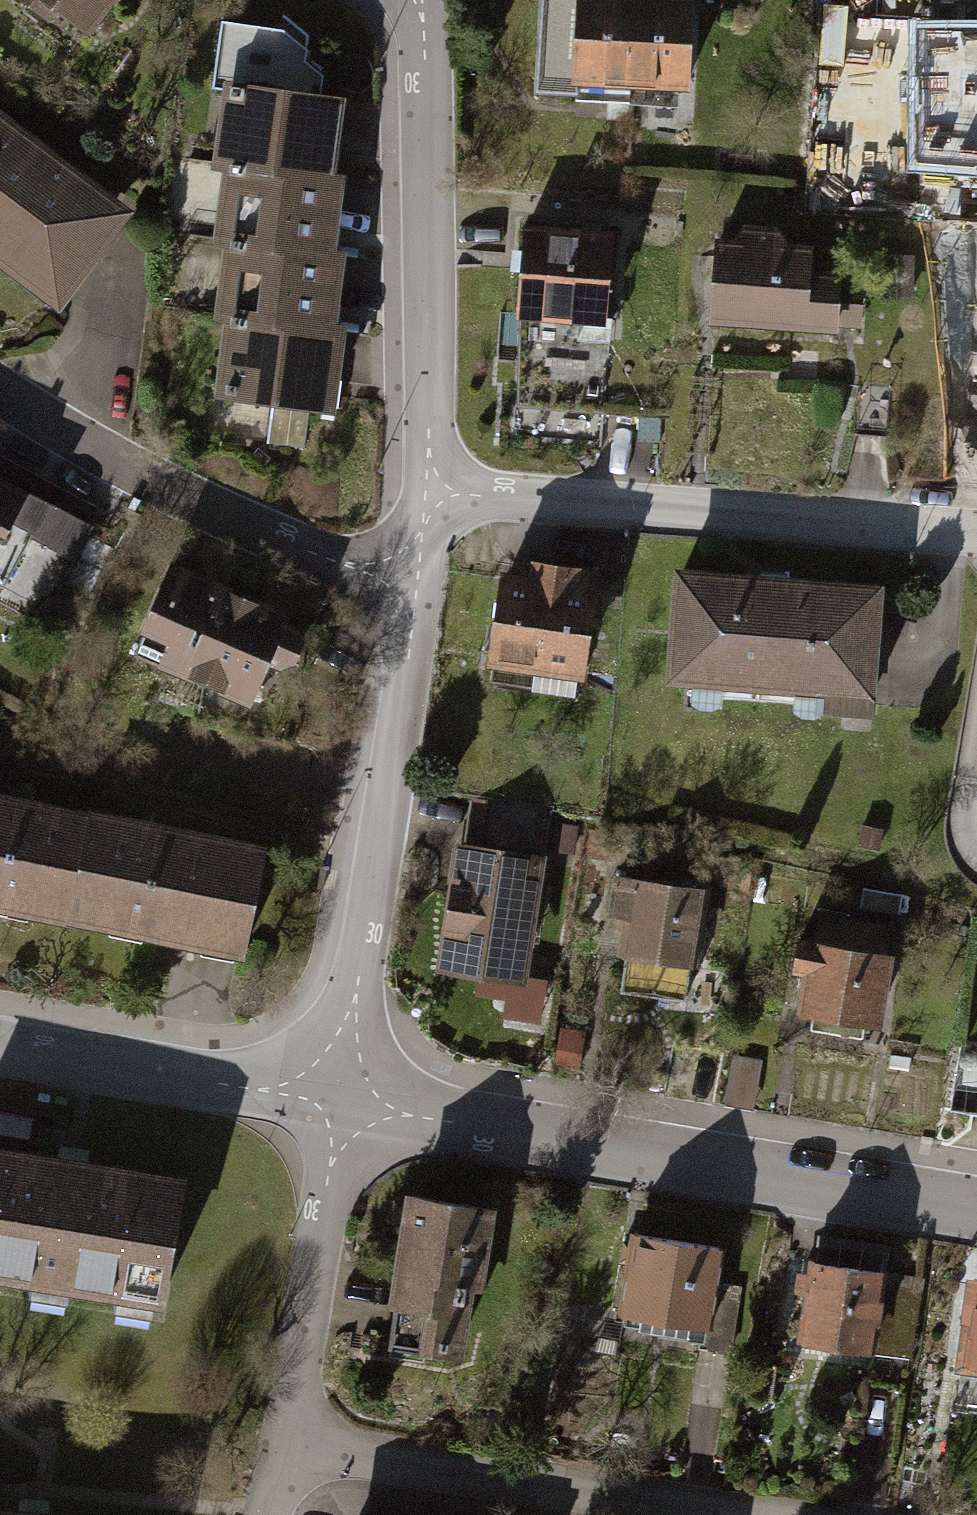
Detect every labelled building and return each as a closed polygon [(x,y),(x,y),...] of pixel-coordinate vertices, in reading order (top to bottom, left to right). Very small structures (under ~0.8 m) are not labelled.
[(88,45),(125,0),(33,0),(88,45)] [(562,0),(541,0),(536,102),(579,105),(579,90),(634,93),(639,4),(562,0)] [(701,7),(639,4),(634,93),(696,97),(701,7)] [(235,162),(332,172),(332,74),(278,27),(222,25),(220,92),(237,92),(233,162),(235,162)] [(915,161),(976,166),(976,30),(917,29),(915,161)] [(0,114),(0,263),(75,314),(144,214),(0,114)] [(332,172),(235,162),(232,240),(238,240),(337,252),(342,173),(332,172)] [(530,232),(522,326),(609,333),(616,239),(530,232)] [(337,252),(238,240),(233,316),(241,318),(338,330),(343,253),(337,252)] [(814,253),(721,249),(718,326),(836,331),(838,281),(812,280),(814,253)] [(917,255),(887,254),(886,297),(916,297),(917,255)] [(338,330),(241,318),(235,399),(336,409),(344,331),(338,330)] [(609,333),(522,326),(515,421),(601,427),(609,333)] [(897,377),(862,374),(856,440),(891,443),(897,377)] [(0,467),(0,574),(2,575),(45,489),(0,467)] [(509,584),(502,664),(584,672),(592,590),(572,588),(574,569),(537,566),(535,587),(509,584)] [(300,630),(171,574),(135,658),(263,714),(300,630)] [(871,596),(681,585),(675,688),(817,696),(816,717),(864,720),(871,596)] [(0,802),(0,918),(147,946),(252,966),(273,854),(0,802)] [(519,979),(542,815),(475,805),(452,970),(519,979)] [(709,898),(624,885),(618,927),(635,930),(630,963),(697,973),(709,898)] [(816,981),(810,1019),(884,1032),(900,938),(826,925),(822,951),(812,949),(807,980),(816,981)] [(0,1149),(0,1295),(160,1327),(188,1187),(0,1149)] [(494,1221),(420,1210),(399,1346),(456,1354),(466,1290),(484,1292),(494,1221)] [(714,1251),(644,1245),(636,1333),(706,1339),(714,1251)] [(888,1279),(822,1269),(810,1343),(876,1354),(888,1279)]
